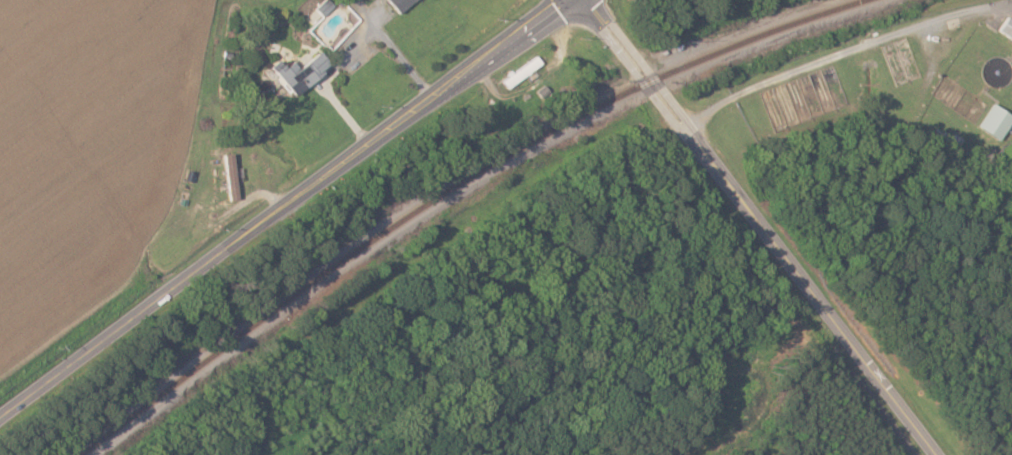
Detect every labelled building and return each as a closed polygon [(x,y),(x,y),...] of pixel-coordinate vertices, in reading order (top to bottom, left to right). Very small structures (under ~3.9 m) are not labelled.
[(320,16),(332,4),(328,0),(319,0),(312,8),(320,16)] [(411,0),(384,0),(395,13),(411,0)] [(1004,14),(994,28),(1011,41),(1011,20),(1004,14)] [(293,68),(288,61),(272,71),(289,95),(327,68),(315,52),(293,68)] [(498,79),(504,89),(541,64),(535,54),(498,79)] [(995,140),(1011,118),(991,102),(974,125),(995,140)] [(236,199),(234,152),(223,153),(225,199),(236,199)]
